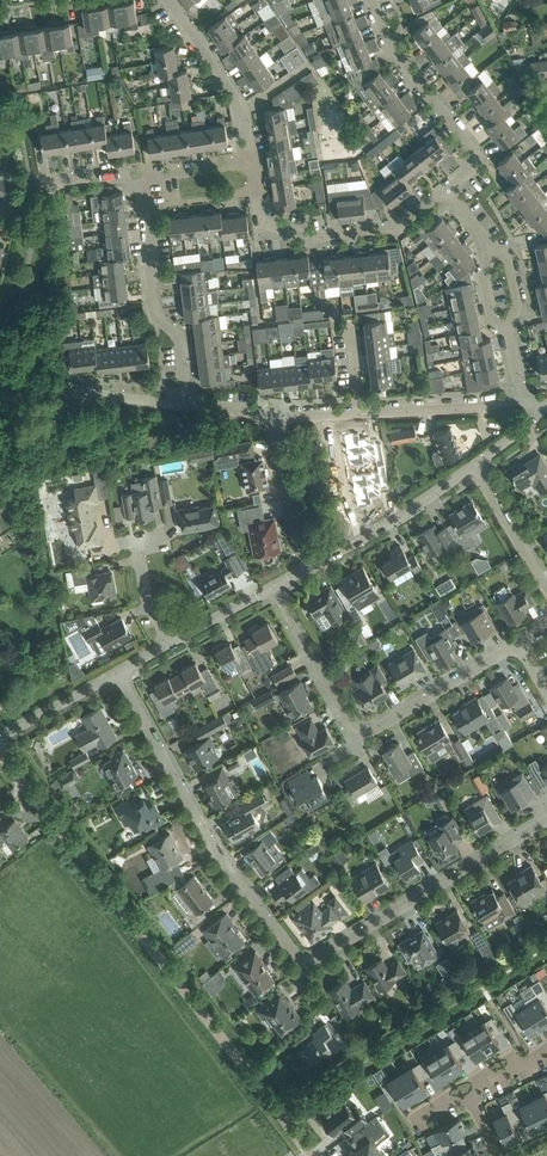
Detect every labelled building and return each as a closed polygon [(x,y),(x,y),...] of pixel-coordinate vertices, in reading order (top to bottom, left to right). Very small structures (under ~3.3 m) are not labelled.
[(124,21),(120,0),(114,0),(115,3),(108,4),(113,32),(119,31),(117,22),(124,21)] [(132,28),(139,27),(134,0),(133,0),(127,1),(127,0),(120,0),(124,21),(131,20),(132,28)] [(196,0),(180,0),(187,10),(196,0)] [(228,9),(232,6),(238,2),(237,0),(234,0),(225,6),(228,9)] [(319,11),(346,0),(315,0),(319,11)] [(352,11),(349,4),(359,0),(346,0),(319,11),(324,23),(352,11)] [(415,9),(436,0),(408,0),(409,3),(412,2),(415,9)] [(520,4),(521,9),(529,7),(528,2),(527,0),(520,0),(520,4)] [(113,32),(108,4),(102,5),(101,2),(95,3),(99,25),(105,24),(107,33),(113,32)] [(89,7),(82,9),(87,36),(93,35),(100,34),(99,25),(95,3),(89,4),(89,7)] [(268,4),(264,7),(267,12),(270,17),(268,18),(268,19),(276,14),(269,3),(268,4)] [(293,8),(290,3),(284,5),(283,3),(274,7),(279,14),(290,9),(293,8)] [(476,17),(483,11),(479,4),(471,8),(476,17)] [(290,9),(279,14),(287,25),(295,22),(290,9)] [(443,26),(439,20),(431,10),(415,18),(421,26),(413,32),(418,38),(415,40),(419,45),(443,26)] [(329,35),(357,23),(352,11),(324,23),(329,35)] [(482,28),(488,23),(486,21),(487,20),(483,11),(476,17),(480,24),(482,28)] [(216,40),(233,28),(239,23),(232,12),(208,28),(216,40)] [(276,14),(268,19),(275,29),(283,24),(276,14)] [(337,46),(362,35),(359,28),(369,24),(367,19),(360,21),(361,22),(357,23),(329,35),(334,47),(337,46)] [(516,20),(503,21),(504,31),(517,29),(516,20)] [(74,50),(70,23),(63,24),(62,21),(56,22),(60,44),(66,43),(68,51),(74,50)] [(479,30),(474,34),(482,44),(487,40),(487,41),(488,40),(495,35),(497,32),(496,30),(491,21),(488,23),(482,28),(479,30)] [(53,45),(60,44),(56,22),(50,23),(51,26),(44,27),(49,59),(56,58),(53,45)] [(282,40),(290,35),(283,24),(275,29),(274,30),(282,40)] [(297,24),(288,27),(294,35),(303,32),(297,24)] [(49,59),(44,27),(37,28),(37,25),(31,26),(35,48),(41,47),(44,62),(50,60),(49,59)] [(35,48),(31,26),(25,27),(25,30),(19,31),(23,59),(29,58),(28,49),(35,48)] [(429,53),(451,36),(443,26),(419,45),(423,50),(425,48),(429,53)] [(223,50),(246,34),(245,34),(240,37),(233,28),(216,40),(223,50)] [(23,59),(19,31),(12,32),(11,29),(5,30),(9,53),(16,52),(17,60),(23,59)] [(9,53),(5,30),(0,31),(0,62),(4,62),(3,54),(9,53)] [(502,40),(506,37),(503,31),(498,33),(502,40)] [(435,65),(453,51),(464,42),(456,32),(451,36),(429,53),(434,58),(431,60),(435,65)] [(226,63),(253,45),(246,34),(223,50),(228,47),(232,52),(222,58),(226,63)] [(290,35),(282,40),(278,42),(284,50),(286,48),(288,52),(297,45),(290,35)] [(365,41),(362,35),(337,46),(342,58),(377,43),(375,37),(365,41)] [(495,35),(488,40),(492,45),(499,40),(495,35)] [(313,42),(304,46),(308,55),(317,51),(313,42)] [(357,77),(369,69),(366,62),(372,59),(369,52),(380,48),(377,43),(342,58),(347,72),(346,72),(350,80),(357,77)] [(157,62),(180,58),(178,52),(175,52),(174,45),(147,50),(148,56),(156,55),(157,62)] [(242,67),(260,55),(253,45),(226,63),(229,68),(238,62),(242,67)] [(288,52),(298,66),(306,60),(297,45),(288,52)] [(446,73),(467,56),(463,51),(457,56),(453,51),(435,65),(439,70),(441,68),(446,73)] [(313,60),(317,68),(331,62),(328,54),(313,60)] [(240,85),(267,66),(260,55),(242,67),(246,73),(237,80),(240,85)] [(467,56),(446,73),(450,78),(447,80),(456,91),(473,77),(464,66),(471,61),(467,56)] [(31,66),(30,58),(29,58),(23,59),(25,67),(31,66)] [(180,58),(157,62),(158,69),(150,70),(151,73),(152,77),(161,75),(160,73),(178,70),(177,64),(181,64),(180,58)] [(515,65),(525,84),(531,81),(541,76),(546,75),(546,60),(525,63),(523,63),(515,65)] [(120,74),(119,65),(111,66),(113,75),(120,74)] [(259,92),(273,82),(276,80),(275,77),(267,66),(240,85),(244,89),(253,83),(259,92)] [(88,80),(106,77),(106,74),(97,76),(96,69),(96,67),(87,68),(88,80)] [(178,70),(160,73),(161,75),(161,80),(162,80),(170,79),(171,85),(193,82),(192,76),(188,76),(187,69),(178,70)] [(390,80),(396,75),(393,71),(384,77),(379,71),(374,75),(369,69),(357,77),(360,81),(354,85),(365,99),(388,82),(390,80)] [(523,82),(523,81),(516,70),(510,74),(519,85),(523,82)] [(314,86),(320,82),(312,71),(306,75),(314,86)] [(308,90),(314,86),(306,75),(301,79),(308,90)] [(396,75),(390,80),(394,84),(399,79),(396,75)] [(468,82),(456,91),(460,97),(465,94),(469,99),(472,97),(476,102),(497,85),(494,80),(487,85),(483,80),(481,81),(476,75),(473,77),(468,82)] [(302,93),(308,90),(301,79),(295,83),(302,93)] [(343,79),(331,86),(334,90),(345,83),(343,79)] [(40,81),(32,82),(33,89),(41,88),(40,81)] [(165,100),(192,95),(190,88),(194,88),(193,82),(171,85),(172,92),(164,93),(165,100)] [(373,109),(379,105),(395,92),(388,82),(365,99),(373,109)] [(297,97),(302,93),(295,83),(289,87),(297,97)] [(482,114),(499,100),(495,95),(501,90),(497,85),(476,102),(480,107),(477,109),(482,114)] [(291,101),(293,100),(297,97),(289,87),(283,90),(291,101)] [(293,100),(291,101),(283,90),(273,98),(275,109),(265,111),(267,124),(296,119),(293,100)] [(387,115),(412,95),(409,91),(400,98),(395,92),(379,105),(387,115)] [(387,115),(381,119),(389,130),(406,117),(412,112),(403,102),(406,100),(410,104),(415,100),(412,95),(387,115)] [(523,107),(530,102),(527,95),(519,102),(523,107)] [(487,126),(518,101),(514,97),(503,105),(499,100),(482,114),(485,119),(488,117),(491,122),(487,125),(487,126)] [(171,112),(191,107),(189,98),(169,102),(171,112)] [(509,110),(514,106),(519,102),(518,101),(487,126),(491,131),(489,133),(493,138),(510,124),(506,119),(513,114),(509,110)] [(314,106),(307,107),(309,117),(311,117),(315,116),(314,106)] [(104,119),(104,116),(103,116),(102,108),(96,109),(97,117),(98,125),(92,126),(95,147),(101,146),(101,143),(107,142),(108,142),(104,119)] [(206,128),(204,120),(203,112),(197,113),(198,121),(203,148),(209,146),(210,150),(216,149),(212,126),(206,128)] [(52,124),(57,151),(63,150),(64,153),(70,152),(66,130),(60,131),(58,123),(57,113),(51,114),(51,115),(52,124)] [(78,120),(78,119),(77,115),(71,116),(72,120),(71,120),(73,129),(66,130),(70,152),(76,151),(76,147),(82,146),(78,120)] [(212,126),(216,149),(222,148),(221,144),(228,143),(224,116),(217,117),(219,125),(212,126)] [(311,117),(309,117),(311,130),(314,130),(317,129),(316,123),(315,116),(311,117)] [(95,147),(92,126),(85,127),(84,119),(78,120),(82,146),(89,145),(89,149),(95,147)] [(104,119),(108,142),(107,142),(109,154),(116,153),(117,156),(123,155),(119,134),(112,135),(111,126),(110,123),(105,124),(104,119)] [(296,119),(267,124),(269,137),(291,133),(298,132),(296,119)] [(196,149),(203,148),(198,121),(192,122),(193,130),(187,131),(190,153),(196,152),(196,149)] [(126,133),(119,134),(123,155),(129,154),(128,151),(135,150),(131,122),(124,123),(126,133)] [(48,133),(40,134),(44,156),(51,155),(50,152),(57,151),(52,124),(46,125),(48,133)] [(190,153),(187,131),(180,132),(179,124),(173,125),(177,152),(184,151),(184,154),(190,153)] [(406,128),(403,124),(397,128),(400,132),(406,128)] [(437,124),(421,137),(428,146),(439,160),(449,152),(445,146),(451,141),(437,124)] [(521,125),(514,130),(510,124),(493,138),(496,143),(499,141),(503,146),(512,139),(515,142),(527,132),(521,125)] [(170,153),(177,152),(173,125),(167,126),(168,134),(161,135),(165,157),(171,156),(170,153)] [(546,141),(546,134),(542,125),(532,133),(542,145),(546,141)] [(165,157),(161,135),(154,136),(153,128),(147,129),(151,156),(158,155),(159,158),(165,157)] [(371,128),(366,131),(369,135),(374,142),(379,138),(373,131),(371,128)] [(387,137),(391,142),(402,134),(400,132),(397,128),(387,137)] [(311,130),(307,131),(309,144),(310,144),(316,143),(315,136),(314,130),(311,130)] [(271,149),(293,146),(291,133),(269,137),(271,149)] [(381,151),(391,142),(387,137),(376,145),(381,151)] [(428,168),(439,160),(421,137),(420,138),(425,143),(415,151),(428,168)] [(372,158),(381,151),(376,145),(367,152),(372,158)] [(268,163),(295,159),(293,146),(271,149),(265,150),(268,163)] [(503,175),(521,161),(517,156),(523,151),(519,146),(498,163),(502,168),(500,170),(503,175)] [(418,176),(428,168),(415,151),(405,159),(418,176)] [(521,161),(503,175),(507,180),(510,178),(514,183),(529,172),(530,173),(536,167),(532,161),(528,156),(521,161)] [(319,158),(309,159),(310,169),(316,169),(320,168),(319,158)] [(295,159),(268,163),(270,176),(291,172),(297,171),(296,163),(295,159)] [(409,184),(418,176),(405,159),(395,167),(412,188),(409,184)] [(402,197),(412,188),(395,167),(384,175),(388,180),(402,197)] [(8,171),(0,169),(0,191),(4,192),(8,171)] [(272,188),(293,185),(291,172),(270,176),(272,188)] [(533,177),(530,173),(529,172),(514,183),(507,188),(511,194),(509,196),(513,201),(537,182),(530,187),(527,182),(533,177)] [(327,191),(367,186),(366,178),(326,183),(327,191)] [(324,188),(322,180),(308,183),(309,187),(313,190),(324,188)] [(391,205),(402,197),(388,180),(371,193),(377,207),(387,199),(391,205)] [(523,209),(545,192),(541,188),(537,182),(513,201),(516,206),(519,204),(523,209)] [(100,208),(124,205),(123,192),(113,193),(112,185),(93,188),(94,195),(99,195),(100,208)] [(275,210),(296,206),(293,185),(272,188),(275,210)] [(377,207),(371,193),(369,187),(350,189),(353,217),(366,215),(365,208),(377,207)] [(340,219),(353,217),(350,189),(328,192),(329,198),(331,213),(339,212),(340,219)] [(546,207),(546,195),(545,192),(523,209),(527,214),(525,216),(528,221),(546,207)] [(102,221),(126,218),(124,205),(100,208),(102,221)] [(528,221),(532,226),(535,224),(539,230),(546,224),(546,207),(528,221)] [(224,245),(221,211),(214,212),(213,209),(207,210),(210,232),(217,231),(218,240),(223,239),(224,245)] [(203,233),(210,232),(207,210),(201,210),(201,214),(195,214),(198,242),(204,241),(203,233)] [(237,235),(234,212),(227,213),(228,216),(222,217),(221,211),(224,245),(231,244),(230,236),(237,235)] [(198,242),(195,214),(188,215),(188,212),(181,213),(184,235),(191,235),(192,243),(198,242)] [(251,241),(247,214),(240,215),(240,212),(234,212),(237,235),(243,234),(244,242),(251,241)] [(178,236),(184,235),(181,213),(175,214),(176,217),(169,218),(172,245),(179,244),(178,236)] [(429,243),(453,225),(449,220),(447,222),(442,217),(433,224),(428,218),(416,228),(421,234),(424,239),(425,238),(429,243)] [(103,234),(127,231),(126,218),(102,221),(103,234)] [(437,254),(458,237),(454,232),(457,230),(453,225),(429,243),(434,249),(433,249),(437,254)] [(105,247),(129,244),(127,231),(103,234),(105,246),(105,247)] [(68,251),(78,250),(81,249),(80,237),(70,238),(71,250),(68,250),(68,251)] [(445,264),(451,259),(469,245),(465,241),(462,243),(458,237),(437,254),(445,264)] [(546,257),(546,243),(536,245),(539,259),(546,257)] [(123,257),(123,258),(131,257),(129,244),(105,247),(105,246),(97,247),(98,260),(106,259),(107,259),(123,257)] [(458,281),(470,272),(465,265),(474,258),(470,252),(473,250),(469,245),(451,259),(455,265),(449,270),(457,281),(458,281)] [(376,253),(379,280),(385,280),(391,279),(394,275),(393,273),(396,272),(398,270),(397,262),(404,262),(400,247),(396,247),(382,249),(382,252),(376,253)] [(405,252),(410,259),(415,255),(410,248),(405,252)] [(68,251),(70,264),(79,263),(78,250),(68,251)] [(379,280),(376,253),(369,254),(368,250),(363,251),(367,282),(379,280)] [(353,283),(367,282),(363,251),(356,252),(356,255),(350,256),(353,283)] [(287,287),(300,285),(296,253),(289,254),(289,257),(283,258),(286,285),(287,287)] [(322,297),(317,260),(309,261),(309,255),(302,256),(301,253),(296,253),(300,285),(312,283),(312,288),(314,288),(316,298),(322,297)] [(353,283),(350,256),(343,257),(343,253),(337,254),(341,285),(353,283)] [(325,287),(334,286),(341,285),(337,254),(330,255),(331,258),(324,259),(324,260),(317,260),(322,297),(326,297),(325,287)] [(264,260),(257,261),(260,292),(261,300),(268,299),(268,298),(266,288),(274,287),(270,256),(263,257),(264,260)] [(286,285),(283,258),(276,259),(276,256),(270,256),(274,287),(286,285)] [(124,270),(123,258),(123,257),(107,259),(106,259),(98,260),(100,273),(124,270)] [(546,270),(546,257),(539,259),(542,271),(546,270)] [(214,269),(214,264),(213,259),(201,260),(201,265),(202,270),(214,269)] [(420,268),(414,260),(408,265),(410,275),(420,268)] [(101,286),(126,284),(124,270),(100,273),(93,274),(95,287),(101,286)] [(219,289),(218,276),(212,277),(211,270),(201,271),(201,270),(181,272),(182,288),(180,288),(181,294),(183,293),(183,294),(219,289)] [(450,309),(475,303),(472,290),(474,290),(470,272),(458,281),(457,281),(453,284),(450,285),(445,288),(450,308),(445,310),(450,309)] [(414,289),(427,278),(423,273),(420,276),(418,273),(411,278),(414,289)] [(244,286),(254,285),(253,277),(243,279),(244,286)] [(544,284),(544,283),(537,285),(540,298),(546,297),(546,283),(544,284)] [(99,307),(127,304),(126,296),(127,296),(126,284),(101,286),(103,299),(98,300),(99,307)] [(415,290),(418,302),(428,297),(419,286),(415,290)] [(219,289),(183,294),(185,307),(210,304),(210,303),(217,302),(219,302),(218,290),(219,289)] [(382,307),(393,306),(392,300),(385,295),(380,296),(382,307)] [(475,303),(450,309),(453,321),(477,316),(475,303)] [(211,316),(210,304),(185,307),(186,319),(194,319),(194,318),(211,316)] [(419,316),(420,315),(425,314),(422,304),(417,306),(415,306),(417,316),(419,316)] [(352,314),(352,312),(352,307),(343,308),(344,316),(352,314)] [(322,308),(302,311),(302,312),(303,320),(323,317),(322,308)] [(392,319),(386,319),(385,310),(366,312),(364,313),(365,322),(366,335),(388,332),(394,332),(392,319)] [(290,311),(277,312),(278,320),(291,319),(290,311)] [(302,312),(292,313),(293,321),(298,320),(299,321),(303,320),(302,312)] [(196,332),(220,328),(219,315),(211,316),(194,318),(194,319),(196,332)] [(449,335),(480,329),(477,316),(453,321),(447,323),(448,327),(455,325),(456,333),(449,335)] [(283,322),(278,323),(278,325),(280,338),(280,342),(286,341),(293,340),(293,334),(291,321),(283,322)] [(197,344),(222,341),(220,328),(196,332),(197,344)] [(483,341),(483,340),(480,329),(449,335),(452,348),(459,346),(459,347),(461,347),(467,346),(467,345),(483,341)] [(388,332),(366,335),(368,348),(389,345),(396,345),(394,332),(388,332)] [(97,365),(98,365),(95,349),(96,349),(95,338),(81,340),(84,367),(97,365)] [(239,351),(248,350),(247,343),(246,338),(238,339),(239,351)] [(464,358),(494,352),(491,339),(483,340),(483,341),(467,345),(467,346),(461,347),(464,358)] [(72,369),(84,367),(81,340),(63,342),(65,352),(70,352),(72,369)] [(199,357),(223,353),(222,341),(197,344),(199,357)] [(423,341),(414,342),(414,348),(418,348),(418,355),(424,354),(423,341)] [(137,365),(150,364),(147,343),(134,344),(137,365)] [(124,367),(137,365),(134,344),(121,346),(124,367)] [(431,346),(427,347),(428,354),(432,353),(440,351),(438,344),(431,346)] [(369,361),(391,358),(389,345),(368,348),(369,361)] [(111,369),(124,367),(121,346),(108,347),(111,369)] [(334,346),(321,348),(321,350),(322,356),(324,377),(337,376),(335,361),(335,356),(334,346)] [(98,370),(111,369),(108,347),(96,349),(95,349),(98,365),(97,365),(98,370)] [(324,377),(322,356),(321,350),(308,351),(308,354),(309,362),(311,379),(312,379),(324,377)] [(473,370),(497,365),(494,352),(464,358),(465,364),(471,362),(473,370)] [(200,370),(225,367),(231,366),(229,353),(224,354),(223,353),(199,357),(200,370)] [(537,355),(542,376),(546,375),(546,353),(537,355)] [(308,354),(295,356),(295,357),(296,364),(299,385),(312,384),(312,379),(311,379),(309,362),(308,354)] [(391,358),(369,361),(369,362),(371,374),(392,371),(399,370),(402,369),(401,358),(391,359),(391,358)] [(286,387),(299,385),(296,364),(283,366),(286,387)] [(477,390),(495,386),(493,378),(499,377),(497,365),(473,370),(475,382),(467,384),(468,390),(477,390)] [(283,366),(270,367),(273,388),(274,388),(274,389),(275,390),(279,390),(280,389),(280,387),(282,387),(286,387),(283,366)] [(225,367),(200,370),(202,383),(212,381),(213,389),(231,387),(230,379),(227,379),(225,367)] [(260,390),(273,388),(270,367),(257,369),(260,390)] [(435,379),(443,377),(442,369),(429,371),(430,380),(435,379)] [(392,371),(371,374),(373,387),(377,386),(377,391),(378,391),(379,395),(386,395),(385,385),(394,384),(392,371)] [(432,392),(445,391),(443,377),(435,379),(430,380),(431,388),(432,392)] [(443,461),(444,462),(461,455),(450,427),(433,433),(439,450),(434,452),(434,455),(437,463),(443,461)] [(415,428),(390,432),(392,441),(392,443),(417,439),(417,438),(415,428)] [(362,432),(346,435),(349,446),(347,447),(349,455),(350,455),(352,466),(367,463),(367,462),(379,460),(380,466),(388,464),(384,442),(374,444),(372,436),(363,438),(362,432)] [(255,459),(253,452),(255,452),(252,440),(213,448),(215,460),(241,455),(242,461),(243,470),(245,482),(246,482),(247,491),(268,487),(266,476),(267,476),(266,468),(265,468),(263,457),(255,459)] [(212,448),(203,450),(205,457),(205,460),(214,458),(212,448)] [(546,489),(546,466),(540,454),(539,455),(540,457),(522,468),(519,467),(511,472),(513,477),(512,477),(514,480),(515,480),(521,489),(521,488),(520,486),(532,478),(541,492),(546,489)] [(162,465),(166,475),(185,468),(181,458),(162,465)] [(369,472),(354,475),(356,486),(355,486),(356,495),(357,495),(360,506),(375,503),(374,497),(383,496),(382,488),(392,486),(388,464),(380,466),(381,471),(369,473),(369,472)] [(99,502),(98,499),(109,497),(104,467),(93,469),(96,485),(75,488),(76,498),(67,499),(72,529),(77,528),(81,548),(91,546),(91,545),(101,543),(97,524),(94,525),(92,513),(93,513),(91,503),(99,502)] [(162,504),(160,495),(157,476),(142,478),(144,493),(133,495),(133,493),(122,494),(127,517),(135,515),(136,520),(154,517),(152,506),(162,504)] [(168,480),(159,481),(163,505),(172,503),(168,480)] [(260,493),(253,494),(255,504),(262,502),(260,493)] [(454,522),(448,526),(462,551),(471,546),(462,530),(471,525),(472,526),(483,520),(472,501),(464,505),(465,507),(458,511),(457,509),(449,514),(454,522)] [(194,528),(194,530),(220,526),(216,505),(199,508),(199,506),(176,510),(178,522),(182,521),(183,530),(194,528)] [(248,507),(239,509),(237,509),(239,520),(250,518),(248,507)] [(280,536),(278,535),(274,518),(248,523),(255,555),(262,554),(262,557),(264,560),(266,562),(269,562),(272,561),(274,558),(274,555),(273,552),(280,551),(280,546),(282,544),(283,542),(282,539),(280,536)] [(445,527),(439,531),(438,531),(434,525),(435,525),(435,524),(415,536),(415,537),(419,535),(431,554),(440,549),(445,556),(458,548),(450,535),(445,527)] [(226,532),(217,537),(224,549),(227,554),(236,549),(233,544),(226,532)] [(383,563),(379,566),(384,575),(389,572),(391,577),(392,576),(397,584),(414,574),(409,566),(412,565),(415,571),(422,567),(414,555),(408,558),(400,545),(394,549),(398,555),(394,557),(383,563)] [(182,552),(171,559),(178,572),(190,565),(182,552)] [(223,569),(200,582),(209,598),(232,585),(227,576),(232,573),(234,575),(242,571),(234,555),(225,560),(228,565),(223,568),(223,569)] [(477,556),(471,560),(478,572),(491,564),(488,559),(477,556)] [(502,572),(513,565),(509,559),(498,565),(502,572)] [(348,575),(341,579),(344,584),(349,593),(341,598),(359,627),(368,622),(359,608),(380,595),(373,583),(372,583),(370,579),(371,579),(363,566),(354,572),(353,574),(349,577),(348,575)] [(89,581),(93,605),(103,603),(102,598),(116,595),(112,572),(90,576),(89,568),(73,571),(75,584),(89,581)] [(450,577),(435,587),(441,596),(456,586),(450,577)] [(323,630),(333,624),(348,615),(336,594),(331,586),(324,590),(305,601),(315,616),(323,630)] [(514,593),(512,593),(508,587),(506,588),(504,586),(495,591),(497,594),(494,595),(498,602),(497,603),(509,623),(526,613),(523,608),(527,606),(528,607),(535,603),(526,588),(515,595),(514,593)] [(441,623),(449,618),(439,602),(431,607),(441,623)] [(498,630),(483,605),(469,613),(471,616),(458,624),(463,632),(467,630),(473,640),(482,634),(488,636),(498,630)] [(407,608),(399,613),(403,620),(411,615),(407,608)] [(90,642),(91,642),(100,637),(107,649),(108,650),(108,649),(107,648),(115,644),(115,645),(132,636),(122,618),(102,629),(94,615),(76,618),(62,621),(63,621),(69,633),(81,626),(90,642)] [(247,643),(242,645),(257,674),(271,666),(266,658),(271,655),(269,645),(278,640),(268,622),(253,631),(255,635),(246,640),(247,643)] [(374,633),(368,622),(359,627),(366,639),(374,633)] [(453,624),(447,628),(453,638),(459,634),(453,624)] [(454,657),(449,650),(455,646),(453,642),(445,629),(438,633),(439,633),(430,638),(427,632),(416,638),(415,638),(428,659),(433,656),(439,665),(454,657)] [(366,642),(361,633),(350,640),(355,649),(366,642)] [(125,644),(129,650),(136,646),(132,640),(125,644)] [(255,674),(252,668),(252,667),(241,647),(235,651),(231,643),(216,651),(225,668),(236,663),(245,680),(255,674)] [(425,668),(413,649),(406,653),(407,656),(391,666),(402,685),(420,674),(419,672),(425,668)] [(176,675),(186,692),(193,688),(192,686),(200,682),(207,693),(218,687),(208,667),(201,671),(196,662),(182,670),(183,672),(176,675)] [(360,699),(365,707),(381,697),(382,700),(389,695),(382,685),(388,681),(378,664),(370,669),(376,679),(374,681),(370,674),(359,680),(362,685),(352,691),(357,701),(360,699)] [(292,665),(272,675),(277,685),(297,674),(292,665)] [(224,675),(224,678),(226,681),(229,682),(232,681),(234,678),(233,674),(230,672),(227,672),(224,675)] [(394,674),(388,677),(391,683),(397,679),(394,674)] [(178,696),(186,692),(176,675),(170,679),(169,677),(155,685),(160,694),(153,697),(163,717),(175,710),(169,699),(177,694),(178,696)] [(522,719),(536,711),(520,685),(514,689),(507,678),(491,688),(502,706),(511,701),(522,719)] [(278,693),(292,718),(313,707),(306,694),(307,693),(300,681),(278,693)] [(276,698),(271,689),(252,699),(257,709),(276,698)] [(219,690),(207,696),(210,701),(222,695),(219,690)] [(462,708),(453,713),(465,733),(486,720),(498,739),(507,734),(491,706),(484,695),(477,699),(476,697),(468,701),(469,703),(462,708)] [(100,707),(83,716),(90,728),(76,735),(84,750),(98,743),(100,746),(117,737),(116,735),(114,737),(105,721),(107,719),(100,707)] [(205,724),(210,734),(228,724),(227,724),(233,721),(229,712),(223,715),(205,724)] [(242,715),(235,719),(239,726),(246,722),(242,715)] [(168,721),(173,729),(178,726),(179,726),(174,718),(168,721)] [(304,739),(302,740),(307,748),(311,746),(315,754),(335,743),(326,727),(318,732),(311,719),(312,719),(312,718),(297,726),(304,739)] [(451,740),(439,719),(438,720),(439,722),(428,728),(427,726),(418,732),(420,735),(419,736),(418,738),(428,754),(451,740)] [(178,726),(173,729),(177,736),(182,733),(178,726)] [(292,737),(287,729),(277,735),(281,743),(292,737)] [(202,741),(201,741),(188,748),(191,755),(188,757),(196,769),(219,756),(221,754),(222,752),(220,747),(217,747),(214,748),(214,747),(215,746),(210,736),(202,741)] [(451,743),(461,758),(469,753),(460,738),(451,743)] [(399,782),(424,767),(414,751),(407,755),(399,743),(384,752),(391,764),(389,765),(399,782)] [(112,756),(113,758),(102,764),(119,795),(134,787),(130,779),(138,775),(133,766),(131,767),(128,761),(130,760),(124,749),(112,756)] [(254,749),(244,754),(248,762),(258,756),(254,749)] [(70,760),(75,768),(90,759),(86,752),(70,760)] [(236,756),(225,762),(229,770),(241,764),(236,756)] [(479,766),(483,773),(491,768),(487,761),(479,766)] [(230,781),(222,766),(208,774),(212,781),(206,784),(213,797),(211,798),(216,806),(232,798),(224,784),(230,781)] [(541,769),(536,773),(541,781),(546,777),(546,779),(546,766),(541,769)] [(368,797),(364,790),(378,782),(369,767),(345,781),(354,796),(356,795),(360,801),(368,797)] [(57,778),(58,779),(51,782),(55,789),(61,785),(63,789),(80,779),(75,769),(73,770),(57,778)] [(311,809),(329,798),(321,785),(323,784),(317,775),(307,781),(302,773),(308,770),(307,769),(288,781),(293,790),(289,792),(294,801),(303,796),(311,809)] [(527,804),(537,798),(522,773),(495,789),(503,800),(506,798),(512,808),(522,802),(527,804)] [(483,792),(489,788),(484,780),(478,784),(483,792)] [(431,793),(439,788),(435,782),(427,787),(431,793)] [(394,795),(387,784),(381,787),(388,799),(394,795)] [(439,788),(431,793),(437,802),(445,797),(439,788)] [(255,817),(256,811),(268,804),(261,792),(242,803),(246,810),(224,822),(234,840),(235,840),(237,842),(246,837),(244,835),(260,826),(255,817)] [(486,795),(465,808),(479,832),(493,824),(494,825),(502,821),(486,795)] [(163,821),(154,804),(148,807),(144,800),(137,804),(134,798),(117,807),(126,824),(129,822),(132,828),(139,830),(144,827),(146,830),(163,821)] [(284,818),(291,827),(299,821),(293,812),(284,818)] [(7,840),(13,847),(27,836),(15,820),(7,826),(0,817),(1,816),(0,815),(0,846),(7,840)] [(456,842),(462,838),(460,835),(461,834),(463,833),(453,816),(450,818),(447,815),(446,815),(440,818),(439,820),(441,824),(440,824),(443,829),(429,838),(428,838),(437,852),(440,850),(443,856),(458,847),(456,843),(456,842)] [(377,827),(368,833),(374,842),(379,839),(380,833),(377,827)] [(251,849),(245,854),(250,861),(251,859),(255,864),(262,873),(263,872),(272,866),(279,861),(268,847),(267,846),(272,842),(277,839),(269,828),(260,835),(259,834),(250,841),(254,847),(251,849)] [(149,845),(147,846),(152,856),(154,855),(161,868),(153,872),(149,874),(158,890),(175,880),(167,865),(183,857),(170,833),(149,845)] [(412,839),(391,852),(407,878),(420,870),(414,859),(421,855),(412,839)] [(309,850),(316,858),(324,851),(318,844),(309,850)] [(339,851),(331,855),(338,866),(345,862),(339,851)] [(390,885),(376,862),(351,877),(366,902),(375,897),(373,894),(378,891),(379,892),(390,885)] [(524,872),(508,882),(519,901),(535,891),(537,894),(545,889),(531,865),(523,870),(524,872)] [(293,901),(307,890),(308,891),(320,882),(314,874),(310,878),(303,883),(295,873),(290,867),(275,878),(280,884),(272,890),(281,901),(288,895),(293,901)] [(201,910),(213,900),(194,876),(177,889),(193,909),(184,916),(192,927),(207,916),(201,910)] [(350,884),(344,876),(333,883),(339,892),(350,884)] [(483,897),(482,895),(471,901),(474,906),(473,907),(475,909),(476,908),(484,923),(498,914),(502,920),(515,912),(504,893),(497,897),(493,891),(483,897)] [(332,926),(331,925),(340,918),(341,919),(349,913),(335,896),(327,902),(330,906),(321,912),(314,903),(309,907),(305,901),(297,907),(301,913),(300,912),(298,914),(299,915),(295,917),(296,919),(294,920),(301,929),(303,928),(313,940),(332,926)] [(470,931),(457,909),(435,923),(446,940),(449,944),(452,945),(457,942),(458,939),(458,938),(463,935),(470,931)] [(223,956),(244,940),(231,923),(233,922),(226,913),(203,931),(210,940),(213,938),(225,954),(223,955),(222,954),(221,955),(223,956)] [(519,926),(525,923),(520,915),(514,918),(519,926)] [(480,929),(471,934),(480,950),(489,944),(480,929)] [(423,930),(400,944),(403,950),(402,954),(406,955),(409,960),(412,959),(420,960),(423,965),(439,956),(423,930)] [(174,945),(181,954),(198,941),(191,932),(174,945)] [(266,968),(268,967),(256,951),(247,958),(235,967),(249,986),(252,984),(258,992),(260,995),(269,989),(266,985),(274,979),(266,968)] [(228,964),(234,959),(231,955),(225,959),(228,964)] [(454,986),(461,982),(457,975),(447,958),(436,964),(444,976),(441,978),(449,990),(454,986)] [(387,967),(382,959),(367,968),(380,990),(395,980),(394,979),(406,972),(398,960),(387,967)] [(204,982),(211,976),(207,970),(200,976),(204,982)] [(535,971),(530,975),(534,982),(539,979),(535,971)] [(209,978),(203,982),(207,988),(212,994),(218,990),(209,978)] [(525,1000),(542,1027),(546,1024),(546,992),(539,979),(534,982),(530,984),(536,993),(525,1000)] [(346,981),(329,991),(345,1016),(361,1006),(360,1004),(373,996),(364,982),(354,988),(355,988),(352,990),(346,981)] [(254,993),(243,1002),(248,1008),(262,997),(260,995),(258,992),(254,994),(254,993)] [(506,999),(501,992),(497,995),(501,1002),(506,999)] [(287,1004),(279,993),(257,1010),(269,1026),(274,1022),(282,1033),(301,1018),(289,1002),(287,1004)] [(415,1008),(425,1003),(421,995),(419,996),(418,996),(414,999),(412,1004),(415,1008)] [(511,1001),(503,1006),(521,1034),(527,1030),(530,1034),(542,1027),(525,1000),(523,998),(513,1004),(511,1001)] [(471,1012),(465,1016),(468,1021),(474,1017),(471,1012)] [(487,1051),(499,1043),(491,1030),(497,1026),(491,1017),(473,1028),(487,1051)] [(349,1042),(338,1028),(332,1033),(325,1024),(313,1033),(316,1037),(305,1046),(316,1060),(331,1049),(335,1053),(349,1042)] [(461,1049),(467,1045),(475,1058),(487,1051),(473,1028),(455,1040),(461,1049)] [(451,1073),(463,1066),(455,1053),(461,1049),(455,1040),(437,1051),(451,1073)] [(437,1051),(419,1063),(424,1072),(430,1068),(439,1081),(451,1073),(437,1051)] [(419,1063),(401,1074),(414,1096),(426,1089),(421,1081),(418,1076),(424,1072),(419,1063)] [(381,1068),(373,1072),(380,1082),(387,1077),(385,1074),(381,1068)] [(387,1077),(380,1082),(388,1095),(394,1091),(397,1096),(402,1104),(406,1101),(408,1104),(415,1099),(414,1097),(414,1096),(401,1074),(398,1070),(387,1077)] [(537,1078),(540,1084),(546,1080),(544,1075),(537,1078)] [(532,1097),(544,1124),(545,1123),(546,1125),(546,1080),(540,1084),(543,1092),(532,1097)] [(513,1090),(506,1093),(509,1099),(516,1095),(513,1090)] [(506,1093),(498,1097),(502,1104),(509,1101),(509,1099),(506,1093)] [(521,1106),(514,1109),(521,1125),(522,1124),(519,1119),(525,1116),(528,1121),(532,1130),(544,1124),(532,1097),(531,1098),(532,1100),(521,1106)] [(321,1117),(320,1117),(334,1134),(334,1133),(345,1125),(347,1123),(353,1130),(350,1132),(350,1133),(351,1132),(367,1120),(356,1105),(355,1105),(351,1108),(344,1099),(343,1099),(343,1100),(321,1117)] [(390,1101),(382,1107),(384,1111),(393,1105),(390,1101)] [(506,1113),(494,1119),(498,1127),(496,1128),(500,1136),(502,1135),(506,1143),(519,1136),(515,1128),(521,1125),(514,1109),(509,1101),(502,1104),(502,1105),(506,1113)] [(350,1151),(354,1155),(383,1155),(376,1145),(370,1137),(377,1133),(385,1127),(377,1116),(365,1124),(358,1129),(365,1140),(354,1148),(350,1151)] [(465,1140),(461,1133),(466,1131),(459,1118),(436,1130),(442,1141),(431,1147),(432,1149),(435,1154),(465,1140)] [(435,1154),(436,1155),(478,1155),(472,1144),(468,1146),(465,1140),(435,1154)]
